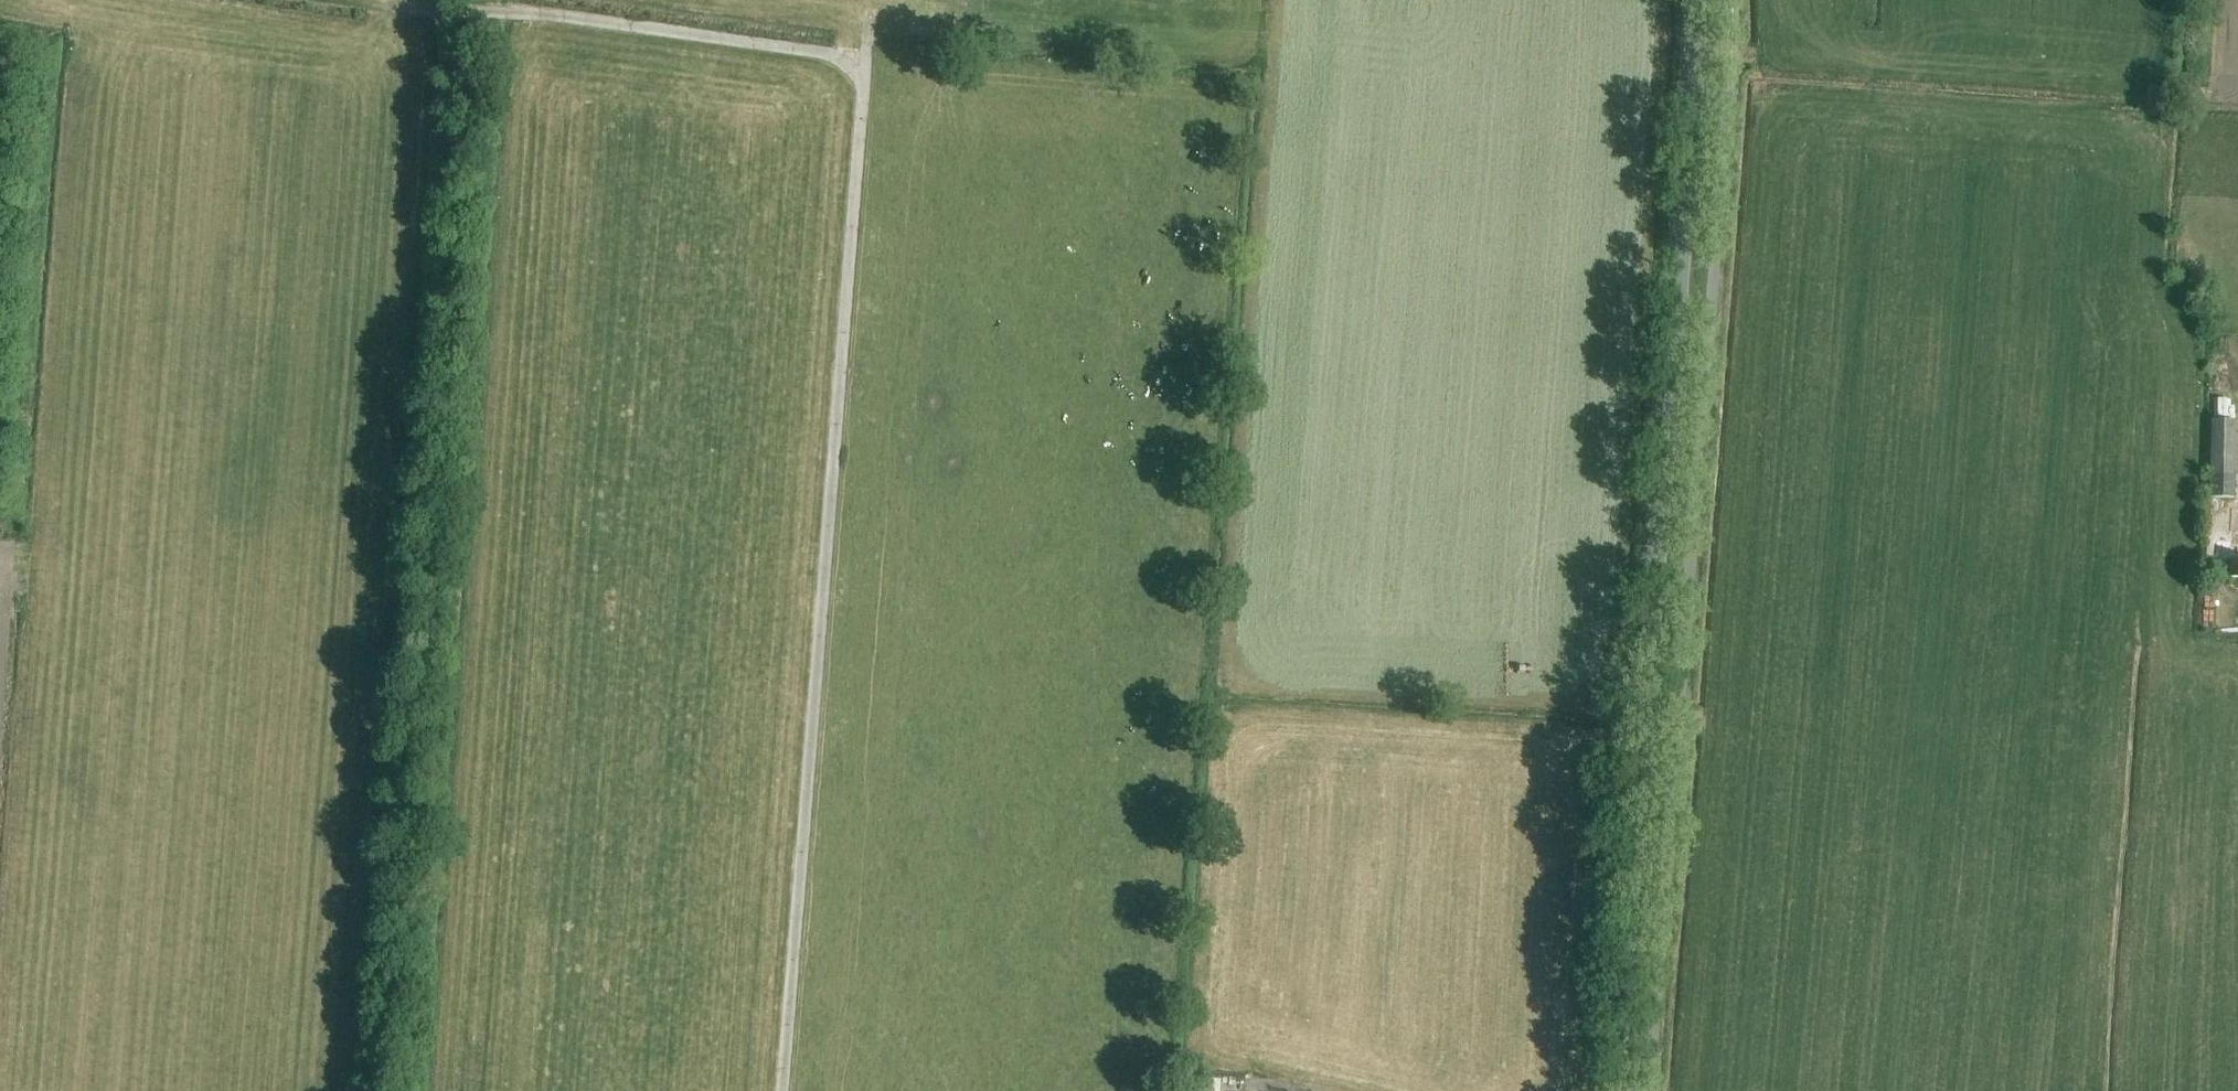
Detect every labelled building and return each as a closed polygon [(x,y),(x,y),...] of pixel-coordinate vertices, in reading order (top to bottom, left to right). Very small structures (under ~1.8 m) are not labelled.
[(2236,477),(2237,436),(2235,436),(2236,422),(2212,421),(2209,499),(2233,500),(2234,477),(2236,477)] [(2231,517),(2230,532),(2229,542),(2216,541),(2215,560),(2233,561),(2232,578),(2237,578),(2237,517),(2231,517)]
